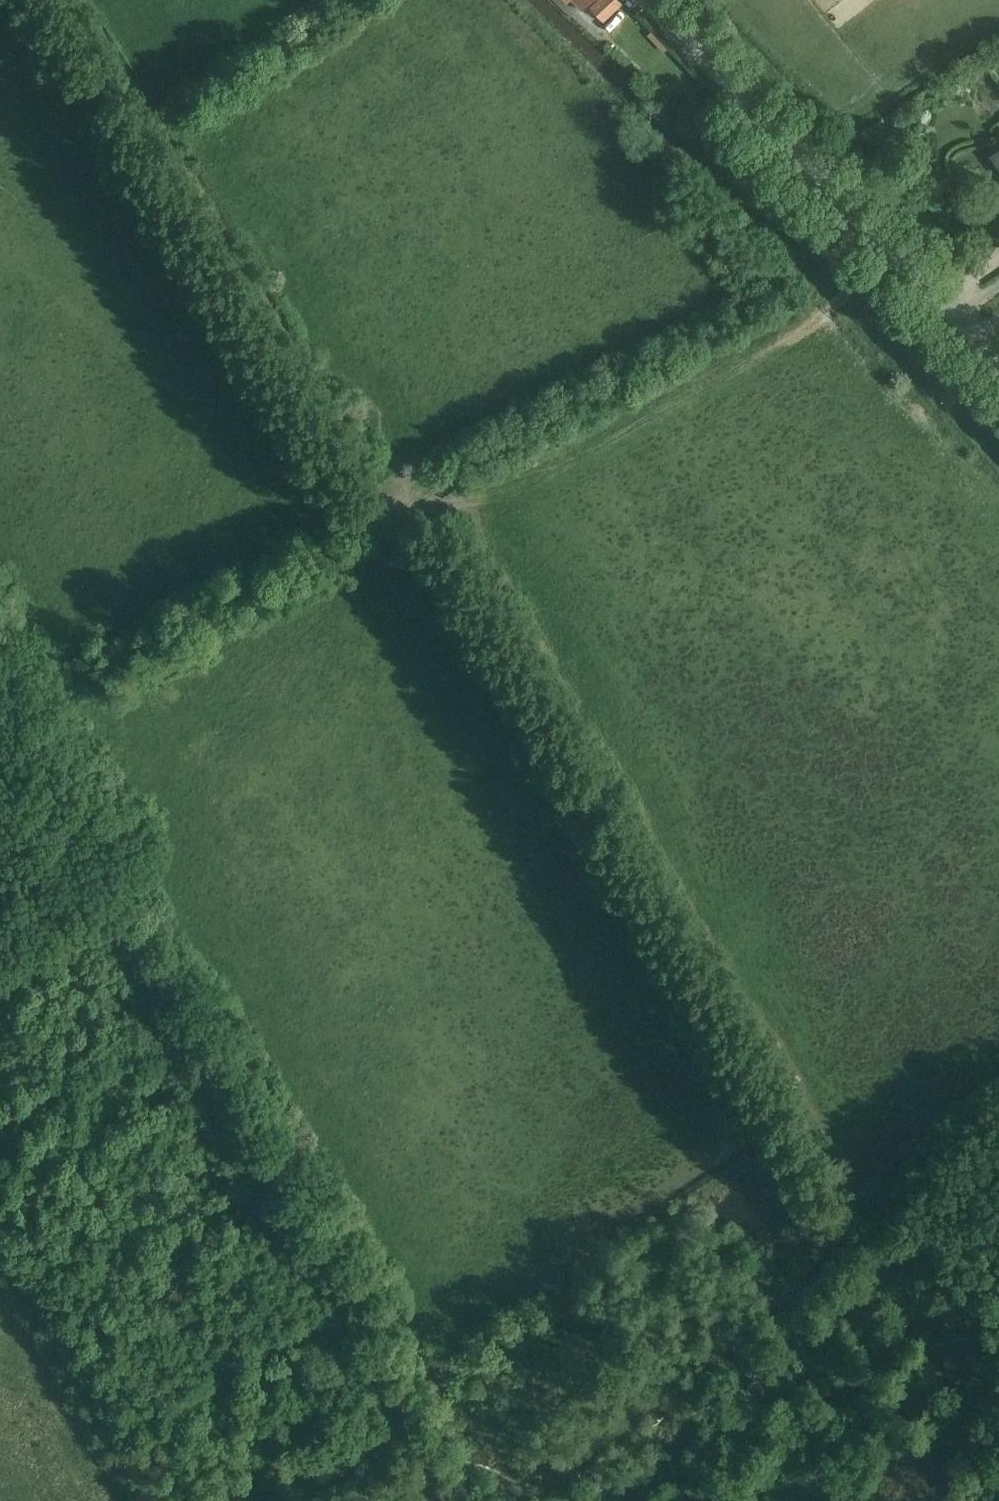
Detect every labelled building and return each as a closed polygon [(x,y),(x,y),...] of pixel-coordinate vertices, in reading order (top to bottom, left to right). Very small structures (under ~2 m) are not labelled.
[(583,9),(593,0),(575,0),(583,9)] [(595,4),(591,7),(593,9),(586,16),(595,25),(602,18),(604,21),(622,4),(619,0),(599,0),(595,4)]
